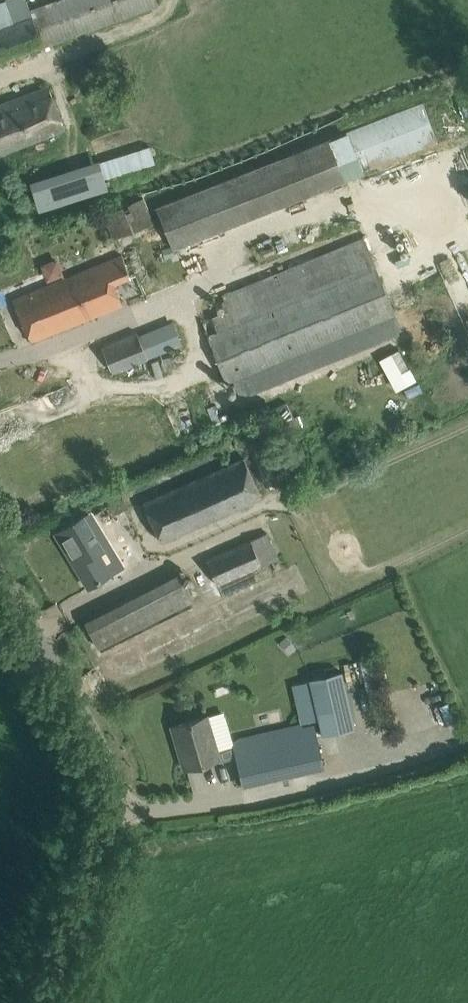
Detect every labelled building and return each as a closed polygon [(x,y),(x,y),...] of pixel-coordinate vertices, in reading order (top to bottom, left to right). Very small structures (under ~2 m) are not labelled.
[(0,26),(0,67),(157,8),(154,0),(45,0),(25,7),(28,16),(0,26)] [(0,103),(0,156),(66,130),(48,85),(0,103)] [(418,102),(346,131),(353,147),(362,172),(434,143),(418,102)] [(171,246),(343,179),(327,138),(155,205),(171,246)] [(108,178),(155,163),(150,146),(102,161),(108,178)] [(105,212),(116,238),(153,222),(142,197),(105,212)] [(399,331),(392,314),(360,234),(217,292),(225,312),(201,321),(230,398),(399,331)] [(128,273),(120,253),(13,300),(31,341),(121,302),(111,280),(128,273)] [(103,345),(113,370),(115,374),(181,346),(171,322),(166,324),(139,336),(137,331),(103,345)] [(214,405),(206,408),(212,424),(220,421),(214,405)] [(237,459),(143,501),(161,542),(255,500),(237,459)] [(88,587),(109,574),(109,573),(120,567),(107,545),(102,548),(83,516),(55,533),(88,587)] [(216,586),(274,561),(265,539),(207,564),(216,586)] [(85,622),(99,648),(195,598),(182,572),(85,622)] [(286,636),(280,642),(290,653),(297,648),(286,636)] [(322,734),(354,727),(341,672),(310,679),(322,734)] [(219,759),(220,762),(237,757),(224,711),(206,716),(172,727),(184,769),(219,759)] [(313,728),(235,746),(244,785),(322,767),(313,728)]
